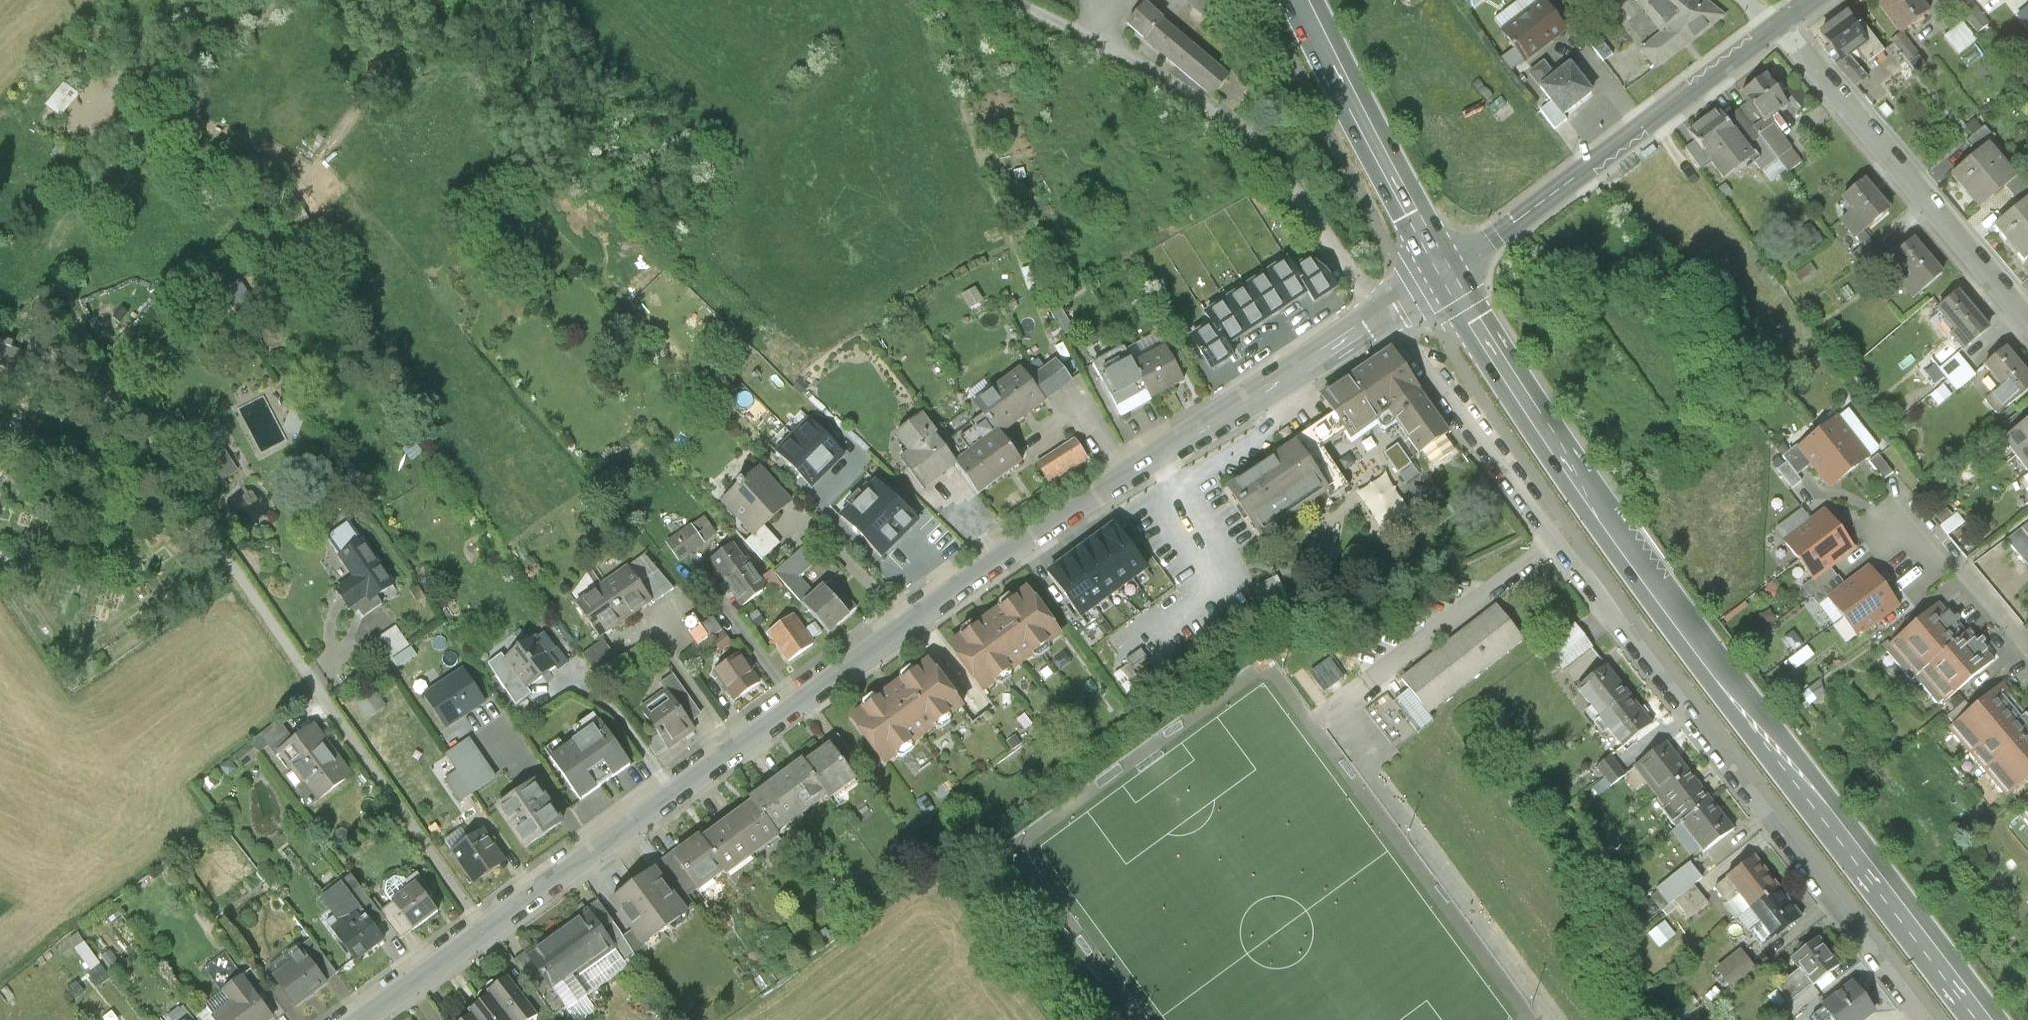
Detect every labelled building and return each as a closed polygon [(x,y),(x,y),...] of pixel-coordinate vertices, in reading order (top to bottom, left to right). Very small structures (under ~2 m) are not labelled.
[(1206,18),(1222,1),(1221,0),(1185,0),(1206,18)] [(1700,0),(1638,0),(1665,35),(1644,51),(1657,68),(1699,36),(1722,18),(1700,0)] [(1879,6),(1900,35),(1902,34),(1929,14),(1918,0),(1888,0),(1879,6)] [(1966,0),(1952,0),(1950,1),(1977,35),(1987,27),(1966,0)] [(1543,3),(1504,33),(1513,46),(1512,47),(1514,50),(1515,49),(1525,61),(1564,32),(1543,3)] [(1194,49),(1144,8),(1129,25),(1179,67),(1194,49)] [(1846,16),(1822,36),(1830,47),(1842,62),(1843,63),(1849,59),(1857,52),(1867,66),(1884,53),(1863,26),(1857,30),(1846,16)] [(1962,23),(1944,38),(1958,56),(1977,41),(1962,23)] [(1613,56),(1596,34),(1587,41),(1604,63),(1613,56)] [(1921,57),(1902,34),(1900,35),(1891,42),(1916,75),(1926,68),(1919,58),(1921,57)] [(1842,62),(1830,47),(1825,51),(1837,66),(1842,62)] [(1228,78),(1194,49),(1179,67),(1213,96),(1228,78)] [(1867,80),(1849,59),(1843,63),(1842,62),(1837,66),(1857,89),(1867,80)] [(1553,80),(1542,65),(1530,75),(1541,89),(1553,80)] [(1591,95),(1570,67),(1553,80),(1541,89),(1552,103),(1563,117),(1591,95)] [(1766,78),(1742,96),(1748,105),(1763,124),(1764,125),(1768,122),(1788,107),(1781,97),(1786,93),(1781,86),(1775,90),(1766,78)] [(54,88),(41,105),(56,116),(69,99),(54,88)] [(1563,117),(1552,103),(1540,112),(1555,131),(1567,121),(1563,117)] [(1763,124),(1748,105),(1738,112),(1753,131),(1763,124)] [(1753,131),(1738,112),(1729,119),(1741,135),(1740,135),(1747,145),(1743,147),(1746,150),(1760,140),(1753,131)] [(1718,113),(1689,134),(1690,135),(1689,136),(1695,143),(1709,160),(1708,161),(1711,164),(1723,180),(1742,165),(1736,157),(1746,150),(1743,147),(1747,145),(1740,135),(1741,135),(1729,119),(1725,122),(1718,113)] [(1802,165),(1768,122),(1764,125),(1763,124),(1753,131),(1760,140),(1776,162),(1788,176),(1802,165)] [(1986,127),(1967,143),(1976,153),(1995,137),(1986,127)] [(1762,173),(1776,162),(1760,140),(1746,150),(1752,158),(1751,159),(1762,173)] [(1709,160),(1695,143),(1685,150),(1701,172),(1711,164),(1708,161),(1709,160)] [(1988,147),(1952,177),(1980,210),(2005,189),(2016,180),(2015,180),(1988,147)] [(2005,189),(2013,198),(2027,185),(2027,180),(2022,174),(2015,180),(2016,180),(2005,189)] [(1863,183),(1843,200),(1853,212),(1840,223),(1855,240),(1863,234),(1888,212),(1863,183)] [(2013,198),(2020,208),(2027,201),(2027,185),(2013,198)] [(2020,208),(1996,228),(2024,262),(2027,259),(2027,201),(2020,208)] [(1869,240),(1863,234),(1855,240),(1861,247),(1869,240)] [(1850,256),(1870,278),(1888,263),(1879,252),(1869,240),(1861,247),(1850,256)] [(1942,277),(1912,242),(1895,257),(1912,277),(1901,286),(1913,301),(1942,277)] [(1295,271),(1288,261),(1267,275),(1288,306),(1307,293),(1295,271)] [(1295,271),(1307,293),(1314,303),(1336,289),(1329,279),(1310,261),(1295,271)] [(1288,306),(1267,275),(1246,289),(1268,319),(1288,306)] [(1268,319),(1246,289),(1226,302),(1247,333),(1268,319)] [(1987,332),(1957,296),(1938,312),(1955,333),(1950,337),(1963,352),(1987,332)] [(1074,331),(1056,299),(1046,305),(1064,337),(1074,331)] [(1247,333),(1226,302),(1205,316),(1212,326),(1227,346),(1247,333)] [(1227,346),(1212,326),(1191,339),(1212,370),(1234,356),(1227,346)] [(1134,367),(1124,349),(1093,366),(1121,416),(1133,410),(1136,411),(1137,407),(1141,409),(1142,405),(1146,403),(1149,404),(1151,400),(1133,368),(1134,367)] [(1134,367),(1133,368),(1151,400),(1183,383),(1165,350),(1134,367)] [(1391,351),(1352,377),(1380,418),(1389,412),(1419,455),(1446,435),(1418,392),(1394,356),(1391,351)] [(1984,368),(2002,389),(1998,393),(2009,406),(2010,407),(2027,392),(2027,379),(2004,351),(1984,368)] [(1958,356),(1939,371),(1948,382),(1967,366),(1958,356)] [(1056,363),(1030,383),(1029,383),(1044,403),(1070,382),(1056,363)] [(1967,366),(1948,382),(1957,393),(1975,377),(1967,366)] [(1021,371),(976,405),(984,415),(943,446),(943,447),(942,448),(955,465),(977,495),(1022,463),(1001,434),(1039,406),(1044,403),(1029,383),(1030,383),(1021,371)] [(1352,438),(1380,418),(1352,377),(1323,397),(1334,414),(1335,413),(1347,431),(1352,438)] [(1946,384),(1931,391),(1936,403),(1951,396),(1946,384)] [(2009,406),(1998,393),(1985,403),(1996,416),(2009,406)] [(292,408),(285,428),(300,434),(307,414),(292,408)] [(175,411),(168,415),(177,429),(174,430),(210,487),(235,471),(223,451),(216,455),(193,419),(184,424),(175,411)] [(1878,450),(1848,412),(1838,420),(1868,458),(1878,450)] [(1335,413),(1334,414),(1283,448),(1286,451),(1295,445),(1304,459),(1322,448),(1347,431),(1335,413)] [(2020,413),(2001,427),(2009,437),(2027,422),(2020,413)] [(943,446),(922,417),(897,435),(898,436),(903,433),(916,451),(902,461),(923,489),(955,465),(942,448),(943,447),(943,446)] [(1838,420),(1837,419),(1818,434),(1849,473),(1868,458),(1838,420)] [(777,453),(811,487),(844,454),(810,420),(777,453)] [(2009,437),(2003,441),(2016,457),(2027,448),(2027,422),(2009,437)] [(1374,423),(1364,430),(1378,449),(1387,442),(1374,423)] [(1849,473),(1818,434),(1799,449),(1812,465),(1830,488),(1849,473)] [(1074,441),(1037,465),(1050,484),(1086,460),(1077,445),(1074,441)] [(1304,459),(1295,445),(1286,451),(1230,490),(1261,536),(1324,493),(1329,500),(1349,487),(1322,448),(1304,459)] [(1412,465),(1398,445),(1384,455),(1398,474),(1412,465)] [(1799,449),(1797,446),(1783,458),(1787,463),(1797,477),(1812,465),(1799,449)] [(1359,479),(1386,462),(1377,448),(1350,465),(1359,479)] [(2016,457),(2027,473),(2027,448),(2016,457)] [(1893,475),(1878,456),(1869,463),(1884,482),(1893,475)] [(1900,466),(1892,457),(1889,459),(1896,469),(1900,466)] [(1797,477),(1787,463),(1777,471),(1792,490),(1802,482),(1797,477)] [(779,494),(758,470),(732,494),(742,505),(735,512),(755,534),(763,527),(784,508),(775,498),(779,494)] [(841,519),(881,559),(918,521),(877,483),(841,519)] [(1824,512),(1785,542),(1799,562),(1839,532),(1824,512)] [(1957,515),(1941,527),(1948,537),(1964,525),(1957,515)] [(706,518),(693,527),(704,542),(716,533),(706,518)] [(392,586),(348,522),(327,537),(332,543),(331,544),(356,579),(338,592),(349,608),(354,605),(368,595),(371,600),(375,597),(392,586)] [(693,527),(667,545),(678,560),(704,542),(693,527)] [(779,544),(763,527),(755,534),(746,542),(762,561),(779,544)] [(1146,570),(1114,527),(1101,537),(1133,580),(1146,570)] [(2021,530),(2007,540),(2027,566),(2027,565),(2027,539),(2021,530)] [(1839,532),(1799,562),(1813,581),(1830,568),(1853,551),(1839,532)] [(1133,580),(1101,537),(1088,546),(1120,590),(1133,580)] [(811,540),(774,574),(786,587),(796,578),(823,553),(811,540)] [(743,561),(732,545),(711,560),(727,583),(720,588),(725,594),(732,590),(743,606),(744,605),(767,589),(746,560),(743,561)] [(1120,590),(1088,546),(1075,556),(1107,599),(1120,590)] [(1107,599),(1075,556),(1063,565),(1095,608),(1107,599)] [(1095,608),(1063,565),(1049,575),(1081,618),(1095,608)] [(652,601),(628,568),(602,586),(625,619),(652,601)] [(1830,568),(1813,581),(1803,589),(1810,598),(1811,598),(1837,578),(1830,568)] [(1846,587),(1829,599),(1843,618),(1883,588),(1869,569),(1846,587)] [(1837,578),(1811,598),(1818,607),(1829,599),(1846,587),(1838,577),(1837,578)] [(813,597),(796,578),(786,587),(803,606),(813,597)] [(831,581),(824,588),(813,597),(803,606),(829,634),(856,609),(831,581)] [(625,619),(602,586),(576,605),(599,638),(625,619)] [(1883,588),(1843,618),(1858,637),(1897,607),(1883,588)] [(1027,592),(951,647),(983,691),(1059,636),(1027,592)] [(354,605),(363,618),(381,605),(375,597),(371,600),(368,595),(354,605)] [(1940,606),(1908,632),(1907,631),(1890,645),(1892,648),(1887,652),(1911,681),(1915,677),(1962,638),(1958,634),(1962,631),(1940,606)] [(1495,608),(1422,665),(1402,681),(1427,714),(1522,640),(1496,607),(1495,608)] [(766,622),(758,611),(748,618),(756,629),(766,622)] [(695,617),(683,624),(699,648),(710,640),(720,653),(731,644),(714,619),(702,627),(695,617)] [(792,617),(769,633),(774,641),(770,644),(774,649),(778,646),(789,662),(813,646),(792,617)] [(1591,648),(1574,626),(1545,649),(1562,670),(1591,648)] [(396,627),(377,640),(390,660),(409,646),(396,627)] [(545,631),(535,638),(548,655),(558,648),(545,631)] [(1966,643),(1962,638),(1915,677),(1939,706),(1944,702),(1946,704),(1994,663),(1973,637),(1966,643)] [(506,661),(504,662),(525,691),(527,689),(527,690),(557,667),(548,655),(535,638),(505,660),(506,661)] [(603,642),(583,656),(597,675),(617,661),(603,642)] [(506,661),(505,660),(502,655),(488,665),(516,707),(532,696),(527,690),(527,689),(525,691),(504,662),(506,661)] [(739,655),(715,672),(735,700),(759,684),(748,668),(752,665),(748,660),(744,663),(739,655)] [(670,669),(679,683),(700,716),(713,708),(683,661),(670,669)] [(928,664),(853,720),(885,764),(960,708),(928,664)] [(1607,668),(1578,690),(1592,709),(1586,714),(1594,724),(1629,697),(1607,668)] [(465,673),(426,699),(445,727),(483,701),(465,673)] [(354,700),(367,720),(385,707),(372,688),(354,700)] [(2002,688),(1978,708),(1972,713),(1955,727),(1954,728),(1958,732),(1955,734),(1964,746),(1965,745),(1971,752),(1970,753),(1988,774),(1989,773),(1996,781),(1995,782),(2004,793),(2007,790),(2010,795),(2027,779),(2027,719),(2026,716),(2024,718),(2016,708),(2018,706),(2002,688)] [(671,697),(644,716),(668,749),(694,730),(671,697)] [(1652,726),(1629,697),(1594,724),(1603,735),(1609,730),(1623,748),(1652,726)] [(1964,702),(1947,717),(1955,727),(1972,713),(1964,702)] [(258,753),(267,746),(286,732),(278,722),(250,743),(251,744),(258,753)] [(601,723),(550,759),(580,801),(631,766),(601,723)] [(279,753),(280,755),(317,802),(350,776),(313,728),(294,742),(279,753)] [(276,758),(280,755),(279,753),(294,742),(286,732),(267,746),(276,758)] [(840,739),(831,746),(846,767),(856,760),(840,739)] [(495,778),(469,740),(446,756),(458,772),(473,794),(495,778)] [(259,756),(258,753),(251,744),(234,757),(242,768),(259,756)] [(1638,767),(1660,796),(1689,774),(1667,745),(1638,767)] [(831,746),(805,765),(828,796),(830,800),(856,780),(846,767),(831,746)] [(1610,758),(1596,770),(1603,779),(1617,768),(1610,758)] [(803,762),(777,781),(802,815),(828,796),(805,765),(803,762)] [(1625,777),(1617,768),(1603,779),(1610,789),(1625,777)] [(460,803),(473,794),(458,772),(445,781),(460,803)] [(1711,802),(1689,774),(1660,796),(1669,807),(1663,812),(1677,830),(1682,825),(1682,824),(1711,802)] [(775,834),(802,815),(777,781),(751,800),(753,803),(775,834)] [(534,784),(498,809),(525,849),(562,823),(534,784)] [(2019,802),(2027,812),(2027,794),(2019,802)] [(1733,831),(1711,802),(1682,824),(1682,825),(1705,853),(1733,831)] [(753,803),(727,822),(752,856),(778,837),(775,834),(753,803)] [(726,875),(752,856),(727,822),(702,841),(724,872),(726,875)] [(445,841),(453,852),(469,841),(461,829),(445,841)] [(469,841),(453,852),(474,884),(504,863),(483,831),(469,841)] [(699,838),(673,857),(697,889),(698,890),(724,872),(702,841),(699,838)] [(664,864),(682,889),(688,896),(697,889),(673,857),(664,864)] [(1778,889),(1755,858),(1726,880),(1739,896),(1750,911),(1778,889)] [(1690,864),(1657,890),(1659,893),(1669,906),(1675,902),(1694,887),(1702,880),(1690,864)] [(612,901),(634,931),(635,931),(644,943),(684,914),(672,896),(673,896),(654,870),(612,901)] [(418,874),(406,883),(411,889),(417,884),(427,898),(432,895),(427,887),(418,874)] [(351,876),(341,883),(375,928),(385,920),(380,913),(351,876)] [(385,894),(392,903),(411,889),(406,883),(404,880),(394,879),(386,884),(385,894)] [(1739,896),(1726,880),(1715,889),(1728,905),(1739,896)] [(341,883),(325,896),(338,914),(327,923),(338,938),(355,960),(383,939),(375,928),(341,883)] [(392,903),(412,930),(413,931),(438,912),(427,898),(417,884),(411,889),(392,903)] [(1707,905),(1694,887),(1675,902),(1688,919),(1707,905)] [(682,889),(673,896),(672,896),(684,914),(686,916),(696,908),(688,896),(682,889)] [(1801,919),(1778,889),(1750,911),(1761,925),(1773,941),(1801,919)] [(1669,906),(1659,893),(1652,898),(1662,911),(1669,906)] [(392,903),(380,913),(385,920),(400,940),(412,930),(392,903)] [(600,905),(589,913),(603,934),(614,949),(612,950),(623,966),(628,962),(635,957),(623,938),(620,933),(600,905)] [(589,913),(557,935),(583,971),(612,950),(614,949),(603,934),(589,913)] [(131,929),(122,917),(114,924),(123,936),(131,929)] [(1773,941),(1761,925),(1749,934),(1762,949),(1773,941)] [(634,931),(623,938),(635,957),(636,959),(648,950),(644,943),(635,931),(634,931)] [(110,978),(77,933),(69,939),(95,972),(90,976),(98,987),(110,978)] [(573,978),(583,971),(557,935),(528,956),(540,972),(567,1012),(587,998),(587,997),(573,978)] [(1838,967),(1817,940),(1791,960),(1812,987),(1838,967)] [(290,965),(273,978),(295,1007),(327,983),(299,947),(285,958),(290,965)] [(583,971),(573,978),(587,997),(631,965),(628,962),(623,966),(612,950),(583,971)] [(110,951),(101,958),(112,973),(127,963),(122,957),(118,960),(110,951)] [(1756,972),(1741,953),(1718,971),(1733,990),(1756,972)] [(215,1019),(269,1019),(273,1017),(243,977),(225,954),(207,967),(225,991),(234,1003),(214,1018),(215,1019)] [(527,981),(540,972),(528,956),(516,964),(527,981)] [(1799,971),(1776,988),(1789,1004),(1789,1005),(1812,987),(1799,971)] [(488,991),(509,1019),(535,1019),(538,1018),(507,978),(498,985),(496,982),(486,989),(488,991)] [(86,992),(78,981),(67,989),(75,1000),(86,992)] [(1852,985),(1823,1007),(1824,1008),(1833,1019),(1864,1019),(1873,1013),(1852,985)] [(1812,987),(1789,1005),(1789,1004),(1787,1006),(1793,1015),(1819,995),(1812,987)] [(488,991),(478,999),(482,1003),(470,1012),(473,1016),(476,1019),(509,1019),(488,991)] [(1824,1008),(1811,1018),(1813,1019),(1833,1019),(1824,1008)]
